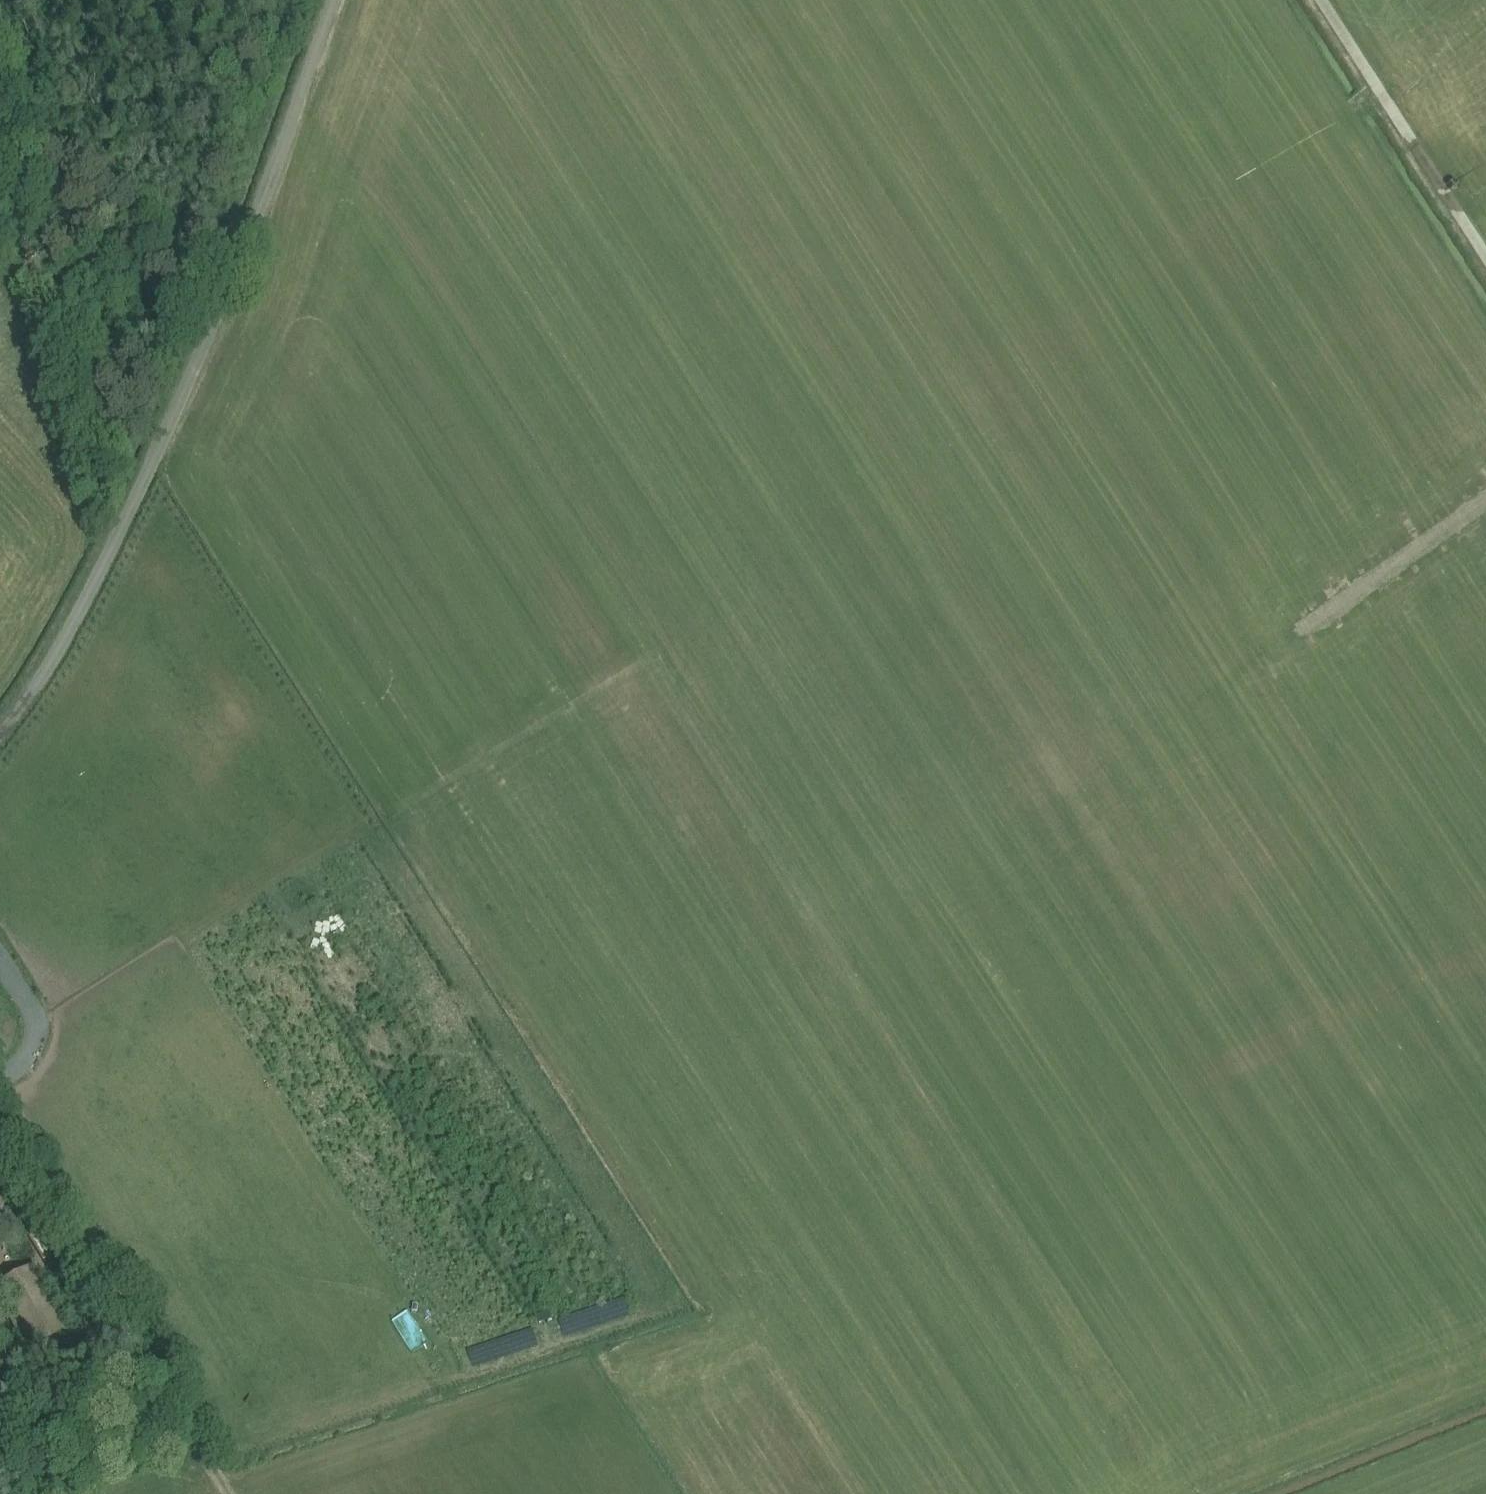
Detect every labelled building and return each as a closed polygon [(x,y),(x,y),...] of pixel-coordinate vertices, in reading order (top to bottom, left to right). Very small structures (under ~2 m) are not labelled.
[(37,1266),(0,1286),(0,1303),(28,1353),(71,1329),(37,1266)]
